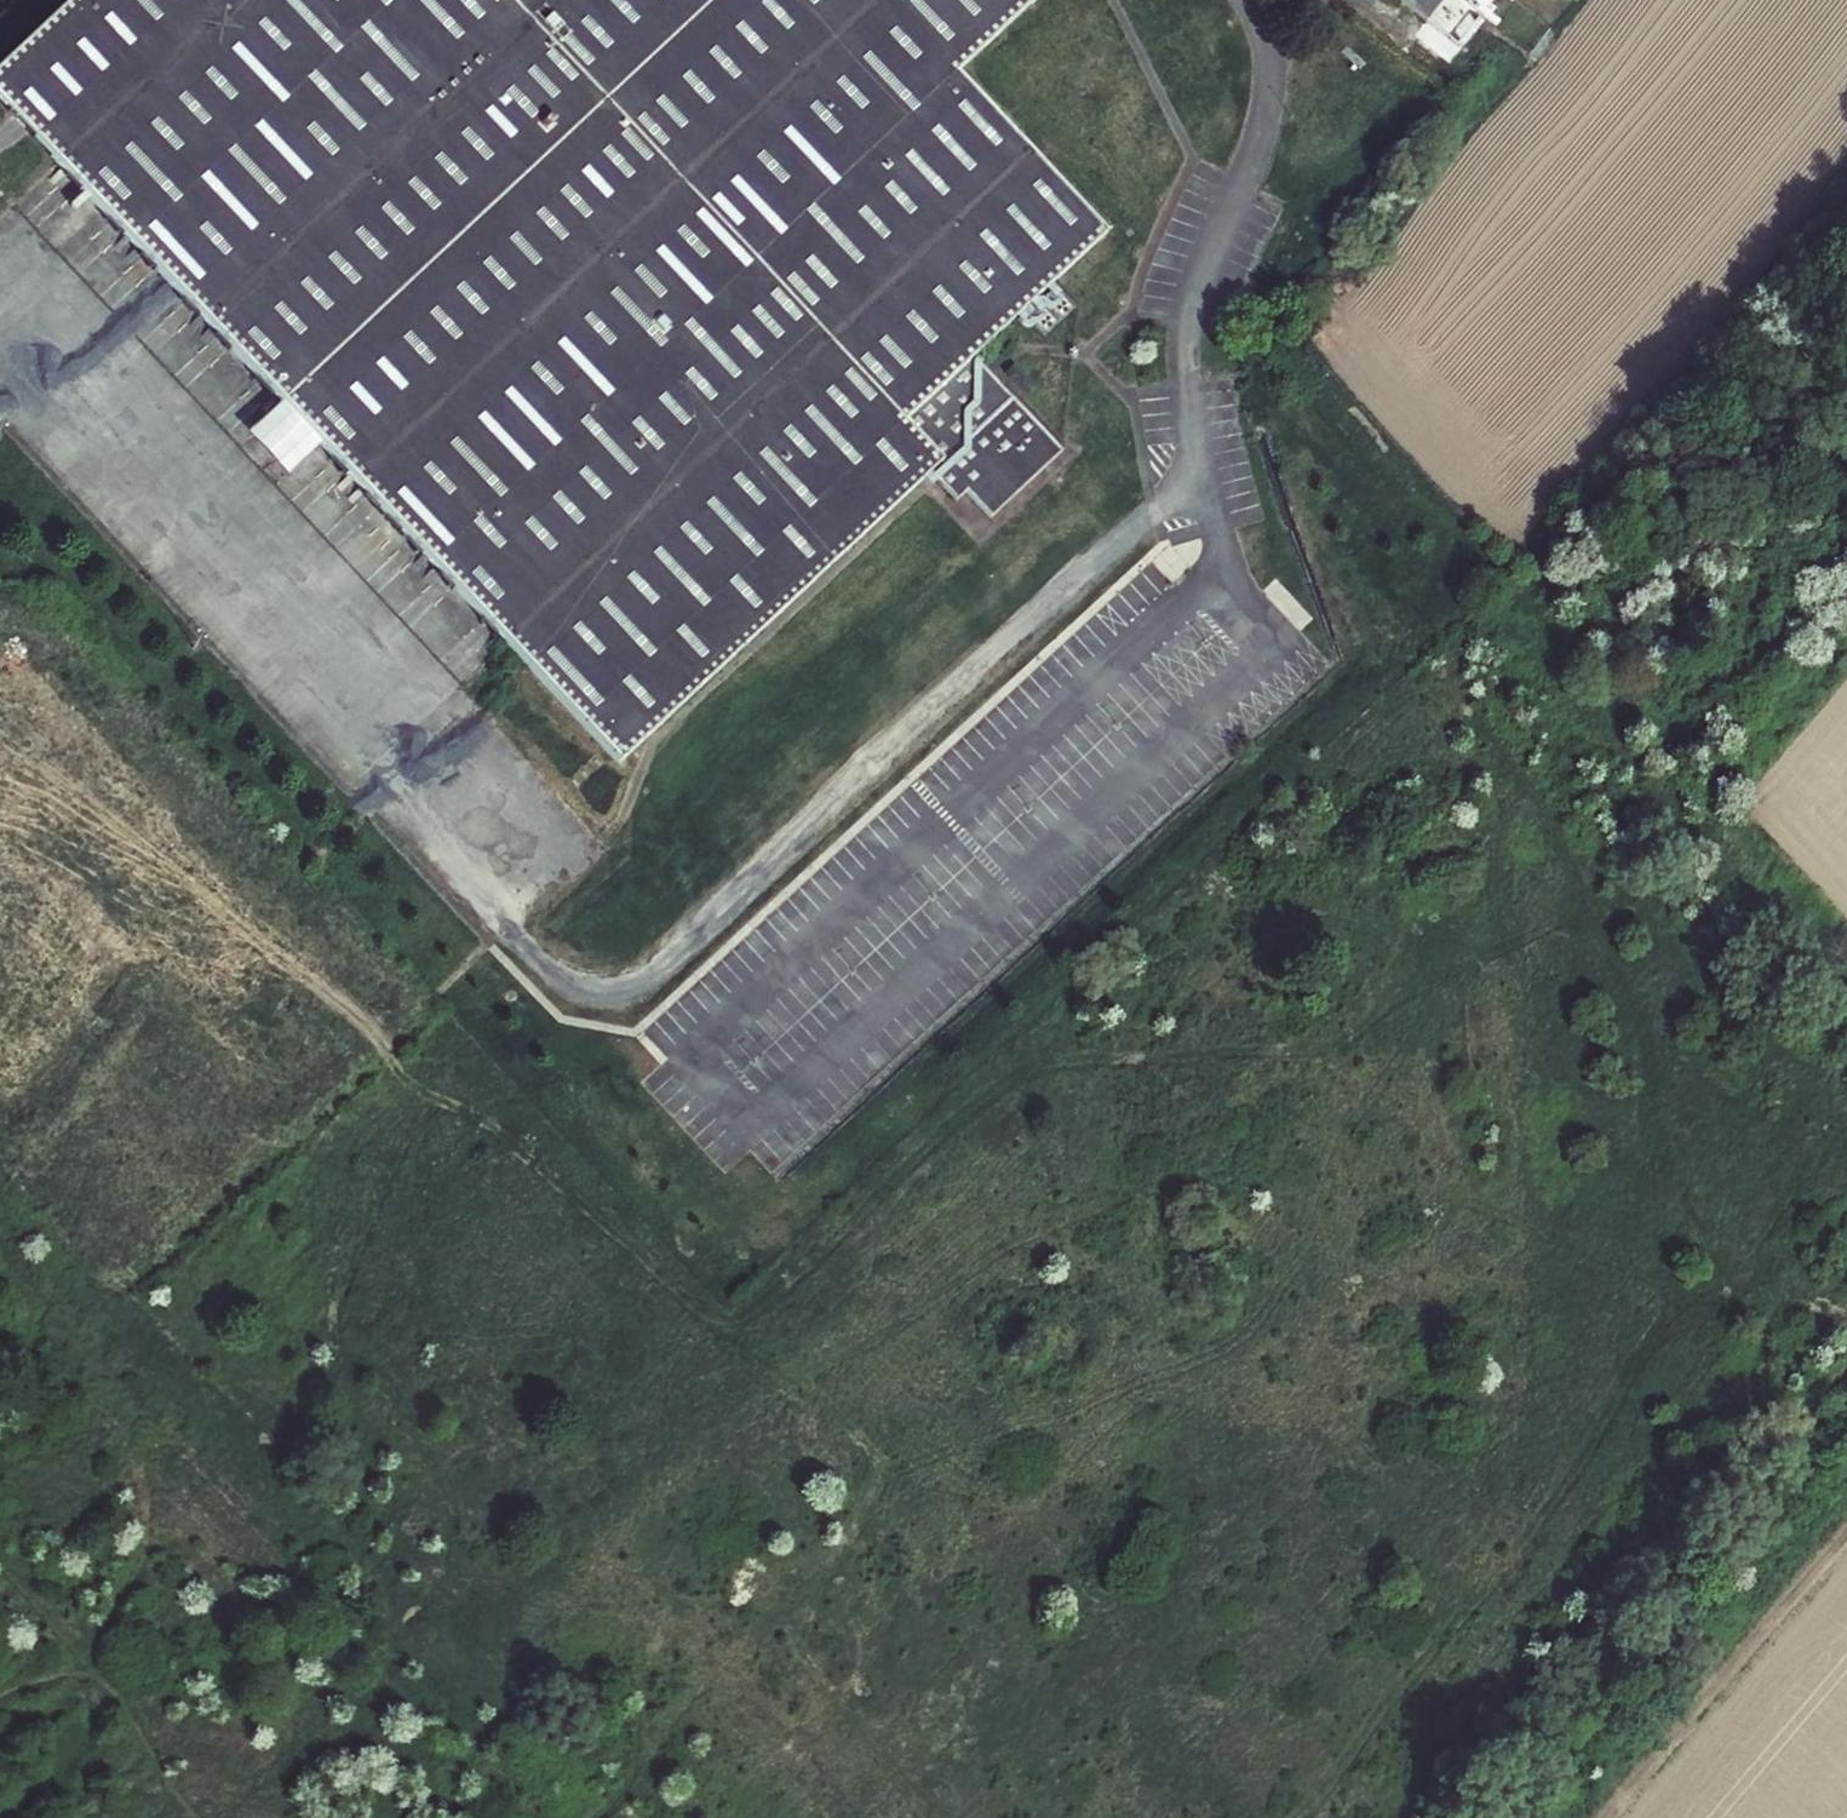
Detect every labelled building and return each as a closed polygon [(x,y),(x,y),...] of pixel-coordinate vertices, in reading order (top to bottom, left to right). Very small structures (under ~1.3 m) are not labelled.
[(0,64),(0,82),(69,168),(284,396),(323,438),(546,675),(622,755),(932,465),(938,472),(953,458),(1009,389),(972,348),(1100,228),(951,70),(1024,0),(68,0),(0,64)] [(1404,0),(1394,0),(1385,12),(1449,64),(1462,48),(1404,0)] [(1462,48),(1471,36),(1452,21),(1463,8),(1454,0),(1404,0),(1462,48)] [(1515,0),(1501,0),(1500,1),(1487,17),(1496,25),(1515,0)] [(1487,17),(1471,36),(1462,48),(1471,56),(1496,25),(1487,17)] [(18,114),(59,157),(69,168),(0,82),(0,95),(6,101),(0,107),(0,130),(18,114)] [(1059,442),(1009,389),(953,458),(993,503),(1059,442)] [(284,396),(265,413),(302,459),(323,438),(284,396)] [(302,459),(265,413),(252,426),(291,469),(302,459)] [(989,507),(993,503),(953,458),(938,472),(955,491),(965,482),(989,507)]
